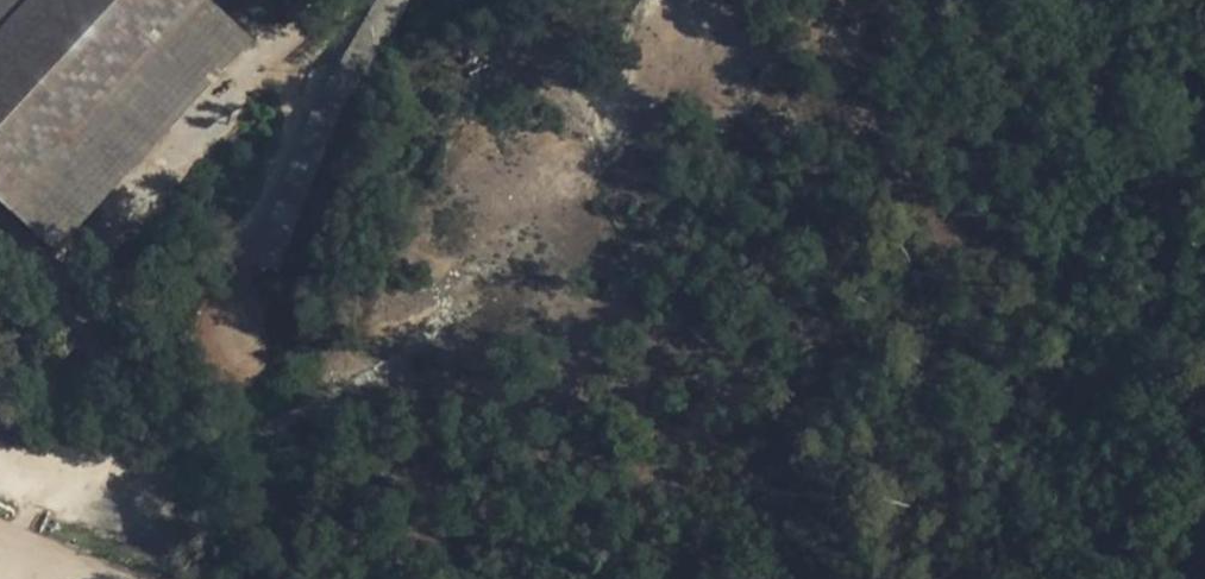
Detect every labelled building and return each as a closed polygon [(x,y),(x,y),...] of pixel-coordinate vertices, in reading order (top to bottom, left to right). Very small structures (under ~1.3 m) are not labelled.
[(0,30),(0,207),(8,215),(209,2),(210,0),(28,0),(0,30)] [(28,0),(0,0),(0,30),(28,0)] [(420,0),(377,0),(371,11),(307,122),(256,241),(281,252),(420,0)] [(56,256),(251,41),(209,2),(8,215),(56,256)]
